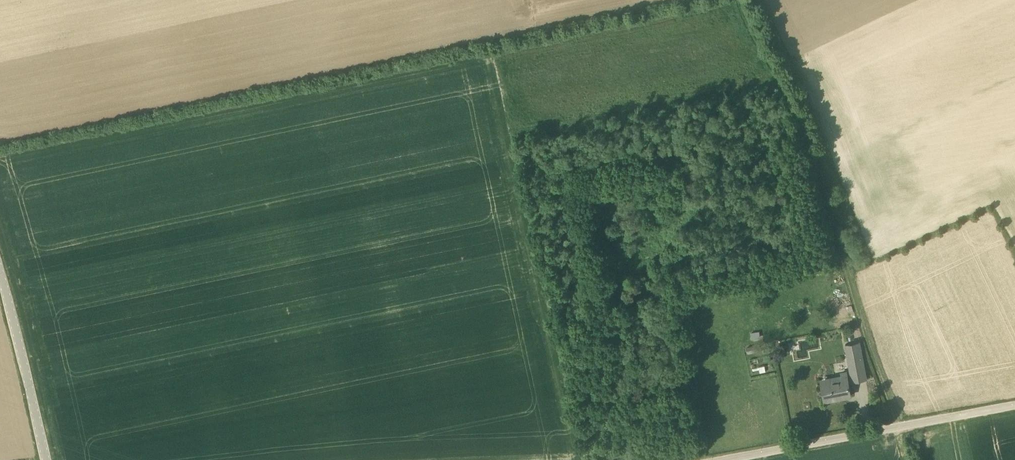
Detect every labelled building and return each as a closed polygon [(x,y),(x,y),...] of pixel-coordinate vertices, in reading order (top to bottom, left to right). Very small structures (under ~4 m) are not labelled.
[(851,371),(865,368),(859,341),(846,344),(851,371)] [(748,354),(758,351),(757,344),(746,347),(748,354)] [(842,380),(822,384),(825,400),(851,395),(847,372),(841,373),(842,380)]
